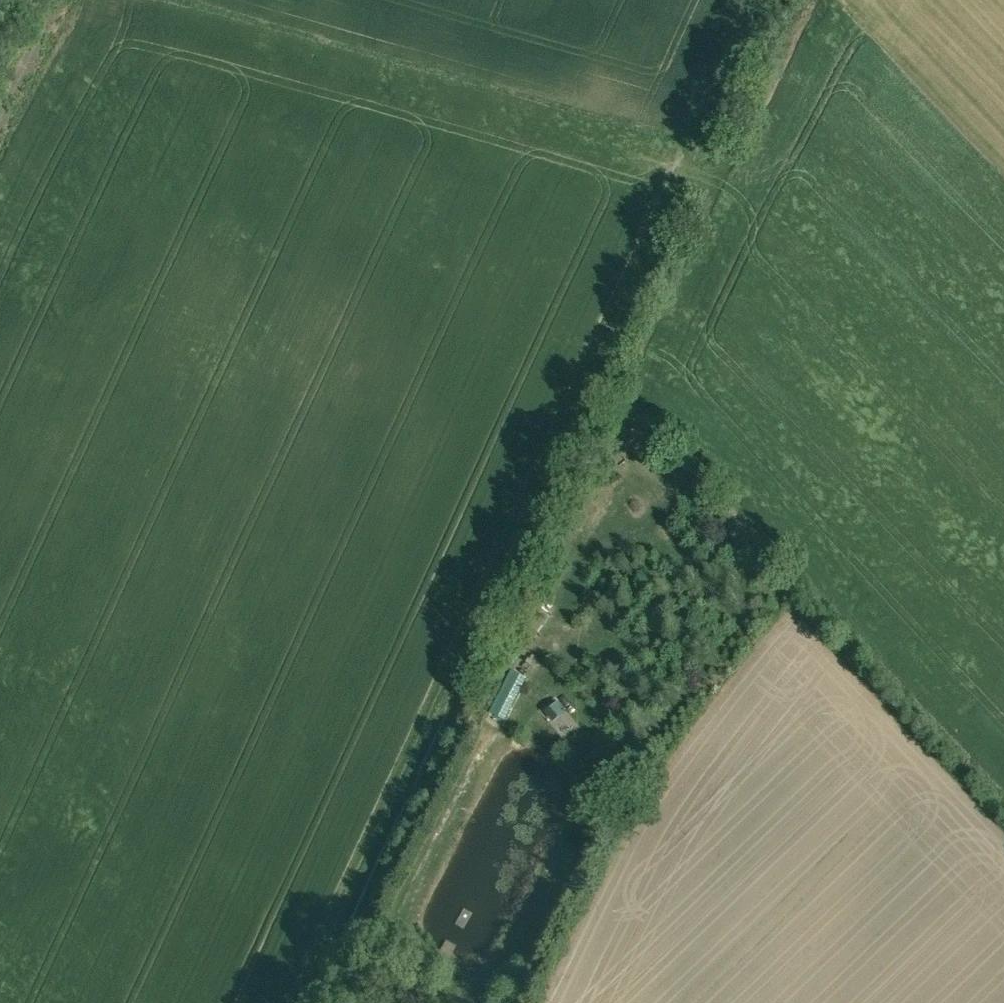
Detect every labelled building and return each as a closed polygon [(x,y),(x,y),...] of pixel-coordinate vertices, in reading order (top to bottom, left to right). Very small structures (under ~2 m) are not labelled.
[(519,673),(530,656),(514,645),(503,662),(519,673)] [(560,702),(543,713),(552,725),(568,715),(560,702)]
